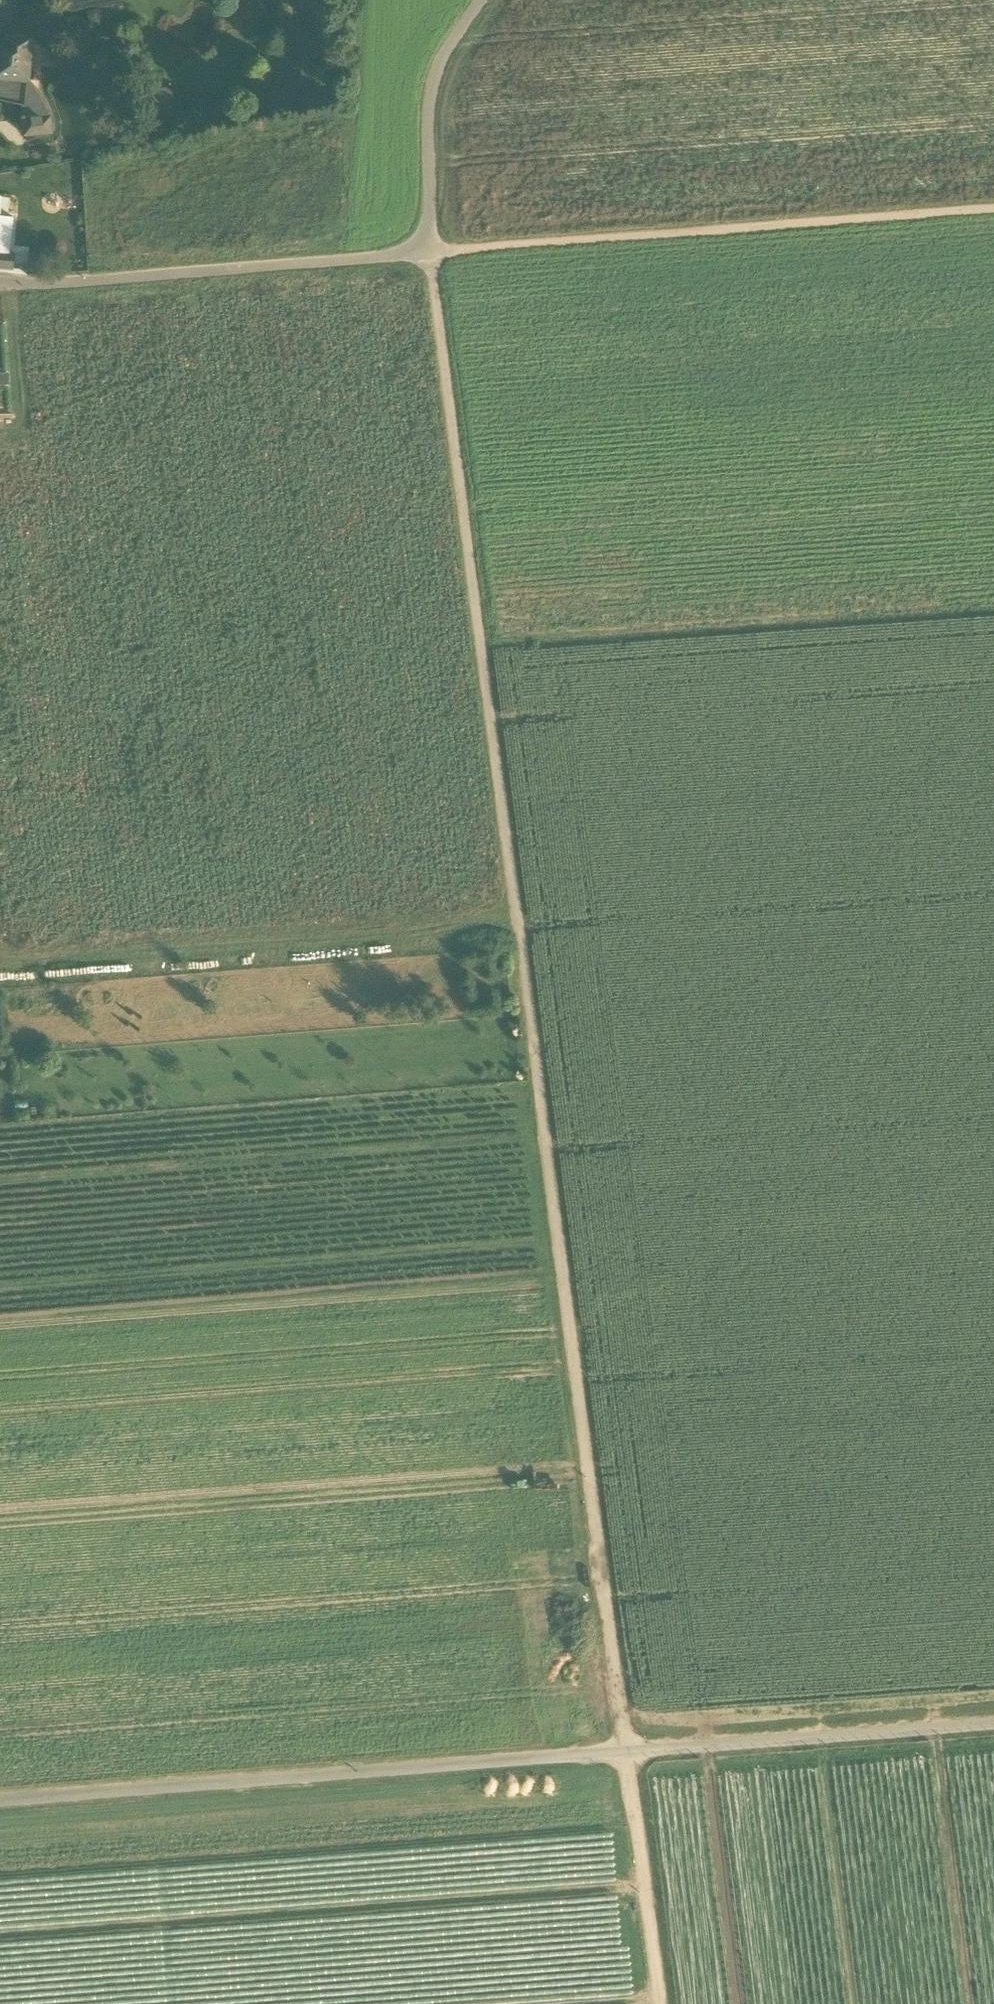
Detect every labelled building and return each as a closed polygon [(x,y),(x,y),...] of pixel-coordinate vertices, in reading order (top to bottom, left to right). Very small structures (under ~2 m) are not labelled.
[(69,10),(88,6),(89,9),(114,4),(113,0),(67,0),(69,10)] [(29,81),(32,38),(6,36),(6,43),(0,42),(0,79),(29,81)] [(29,81),(0,79),(0,98),(24,103),(24,119),(50,117),(29,81)] [(172,88),(151,91),(155,112),(175,109),(172,88)] [(24,119),(25,136),(51,132),(50,117),(24,119)] [(0,216),(0,254),(9,255),(13,218),(0,216)] [(12,269),(14,255),(9,255),(0,254),(0,268),(12,269)]
